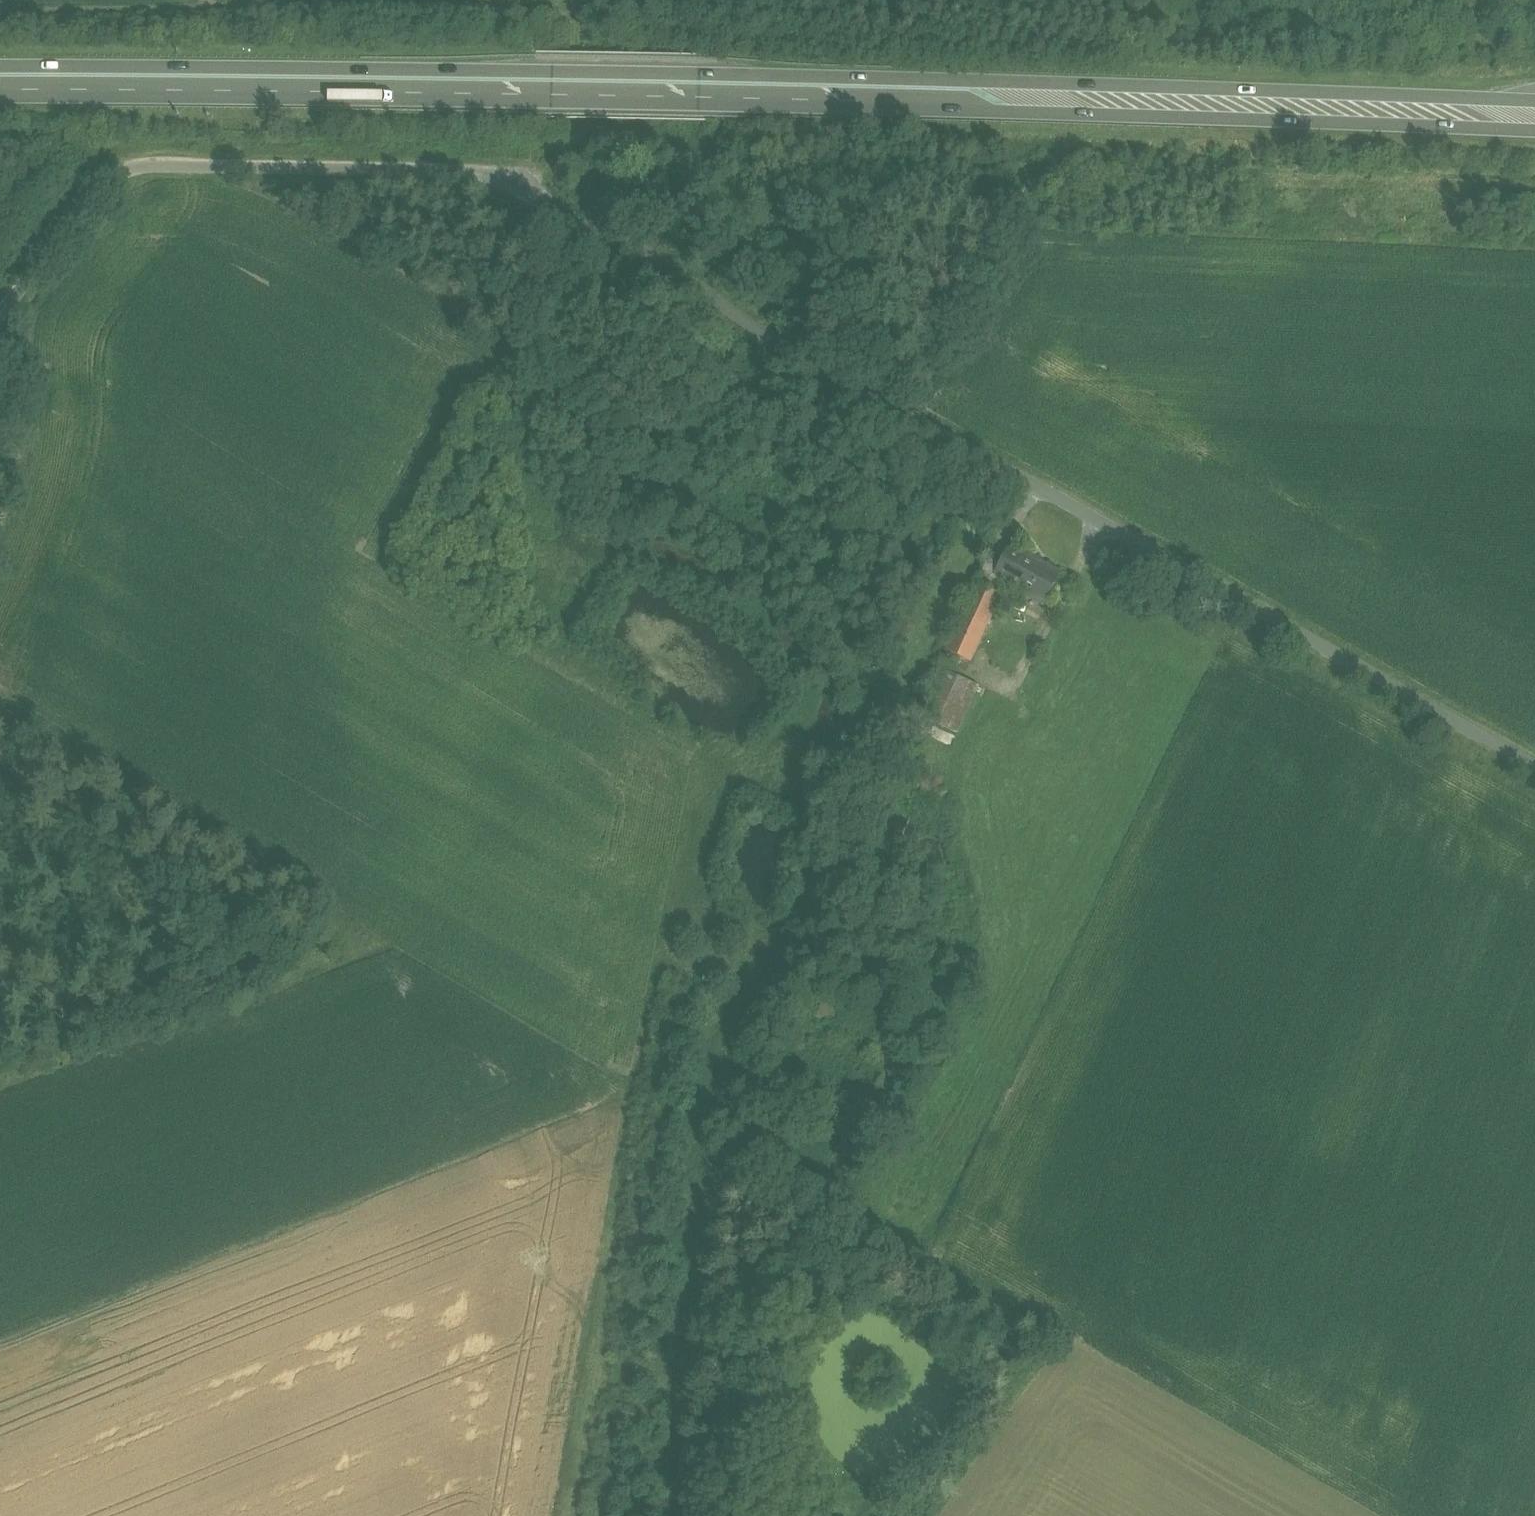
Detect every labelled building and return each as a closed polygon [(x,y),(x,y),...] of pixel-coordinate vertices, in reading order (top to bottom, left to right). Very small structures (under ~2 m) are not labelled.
[(1060,574),(1011,547),(1000,566),(994,576),(1013,587),(1044,604),(1060,574)] [(946,652),(970,662),(1001,595),(1007,598),(1013,587),(994,576),(1000,566),(989,559),(946,652)] [(943,659),(918,716),(958,734),(979,686),(948,672),(952,663),(943,659)]
